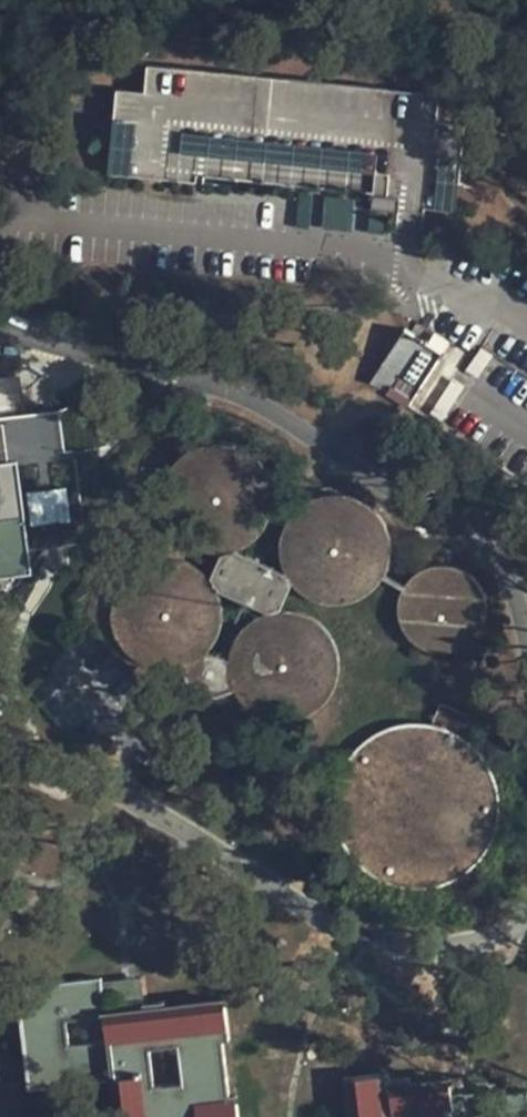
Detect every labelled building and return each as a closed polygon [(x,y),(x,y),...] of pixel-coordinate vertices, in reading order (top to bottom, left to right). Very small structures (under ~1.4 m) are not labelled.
[(442,88),(150,57),(146,85),(118,82),(112,141),(115,141),(111,169),(238,183),(238,175),(374,189),(372,205),(400,208),(400,201),(455,207),(458,177),(460,178),(467,119),(439,116),(442,88)] [(409,403),(442,350),(401,325),(368,377),(409,403)] [(195,549),(217,552),(234,548),(258,531),(266,517),(270,505),(270,494),(269,483),(265,470),(258,459),(249,451),(239,445),(227,440),(214,439),(200,440),(181,449),(169,461),(162,475),(158,490),(160,507),(164,520),(172,532),(180,540),(195,549)] [(27,567),(27,559),(16,461),(0,462),(0,570),(27,567)] [(68,521),(65,489),(22,493),(25,525),(68,521)] [(280,555),(283,571),(291,583),(303,594),(314,599),(327,603),(339,604),(355,600),(369,593),(381,581),(390,563),(392,550),(391,533),(383,517),(373,504),(360,495),(345,491),(330,491),(319,493),(307,498),(295,507),(286,518),(281,532),(280,544),(280,555)] [(218,593),(263,612),(278,609),(291,583),(283,571),(234,548),(217,552),(205,574),(218,593)] [(201,657),(209,650),(216,636),(220,623),(221,607),(218,593),(205,574),(193,564),(177,558),(161,556),(148,559),(138,562),(127,570),(117,581),(109,596),(108,613),(110,631),(120,648),(134,661),(146,668),(165,670),(185,667),(201,657)] [(430,647),(441,649),(454,647),(469,639),(478,628),(485,611),(484,597),(481,586),(472,573),(459,564),(441,560),(425,563),(413,570),(402,582),(397,597),(397,612),(402,625),(409,634),(417,641),(430,647)] [(231,640),(226,658),(227,681),(235,697),(243,707),(257,717),(272,722),(289,722),(304,718),(317,711),(328,699),(337,682),(338,667),(337,653),(332,639),(321,624),(310,616),(294,610),(278,609),(263,612),(243,624),(231,640)] [(227,681),(226,658),(209,650),(201,657),(185,667),(188,674),(214,686),(227,681)] [(467,716),(439,702),(430,720),(408,719),(397,721),(381,726),(362,738),(344,759),(336,774),(332,791),(331,814),(336,830),(342,845),(352,859),(364,870),(374,877),(389,884),(411,888),(428,887),(439,885),(454,879),(464,873),(473,866),(484,854),(493,839),(497,829),(500,818),(501,807),(500,790),(497,779),(491,763),(482,749),(474,741),(461,731),(467,716)] [(226,1096),(220,1037),(226,1035),(221,998),(143,1009),(102,1013),(100,984),(97,977),(21,986),(23,1005),(18,1007),(26,1089),(110,1078),(114,1116),(235,1116),(234,1098),(226,1096)] [(140,980),(100,984),(102,1013),(143,1009),(140,980)] [(448,1077),(411,1080),(412,1075),(388,1076),(386,1072),(342,1076),(347,1116),(353,1116),(526,1116),(526,1091),(484,1093),(486,1109),(453,1114),(448,1077)] [(481,1074),(448,1077),(453,1114),(486,1109),(484,1093),(481,1074)]
